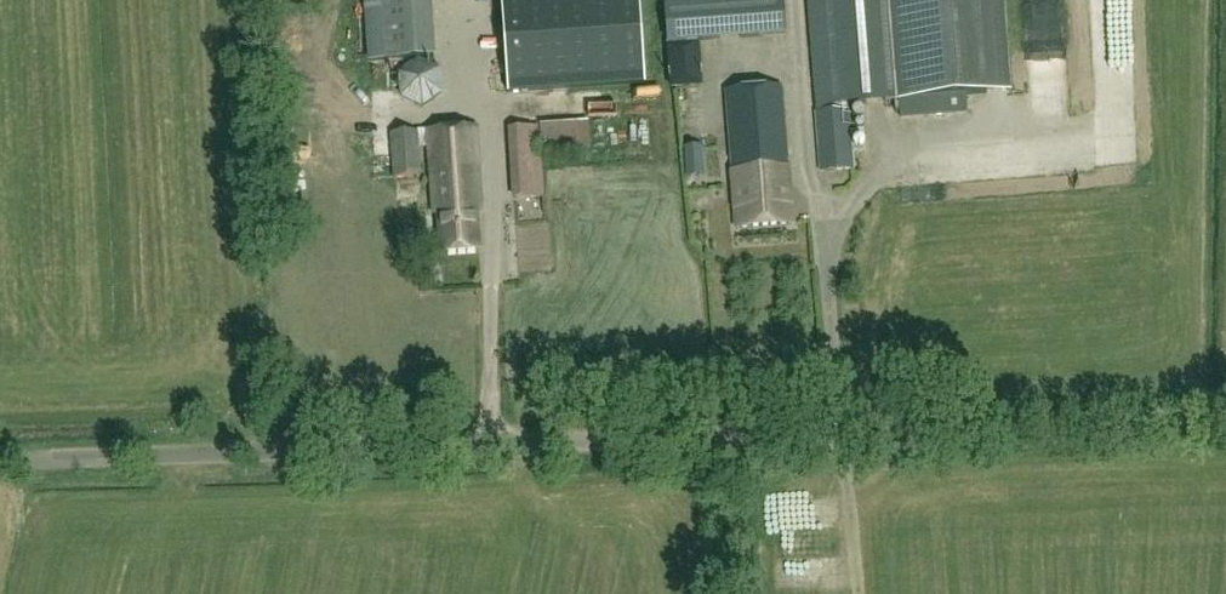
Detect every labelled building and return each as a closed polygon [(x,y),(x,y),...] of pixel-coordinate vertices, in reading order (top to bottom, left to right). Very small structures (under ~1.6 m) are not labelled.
[(436,58),(431,0),(407,0),(364,3),(368,63),(436,58)] [(508,93),(645,83),(639,0),(501,0),(508,93)] [(669,45),(671,89),(704,86),(701,42),(744,38),(786,35),(783,0),(665,0),(669,45)] [(818,108),(917,100),(1011,92),(1003,0),(809,0),(818,108)] [(737,229),(792,224),(782,87),(727,91),(737,229)] [(822,173),(854,170),(849,111),(816,114),(822,173)] [(533,142),(578,140),(577,119),(533,121),(533,142)] [(535,123),(506,125),(509,199),(538,198),(535,123)] [(429,132),(419,133),(393,135),(396,180),(423,178),(420,148),(430,148),(435,217),(440,216),(442,254),(481,252),(478,213),(483,213),(477,129),(429,132)]
